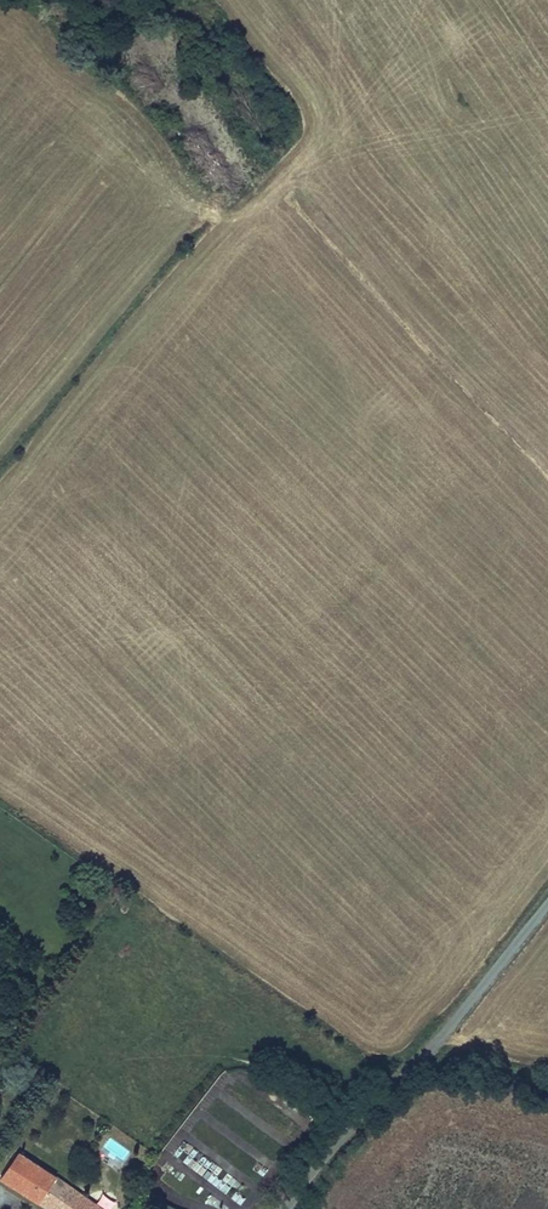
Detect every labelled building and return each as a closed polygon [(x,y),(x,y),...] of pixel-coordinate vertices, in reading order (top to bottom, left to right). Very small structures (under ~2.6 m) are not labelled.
[(228,1197),(240,1205),(245,1197),(215,1177),(221,1168),(182,1141),(171,1158),(216,1189),(208,1201),(219,1208),(228,1197)] [(97,1203),(17,1152),(0,1179),(46,1208),(111,1208),(115,1203),(102,1195),(97,1203)]
